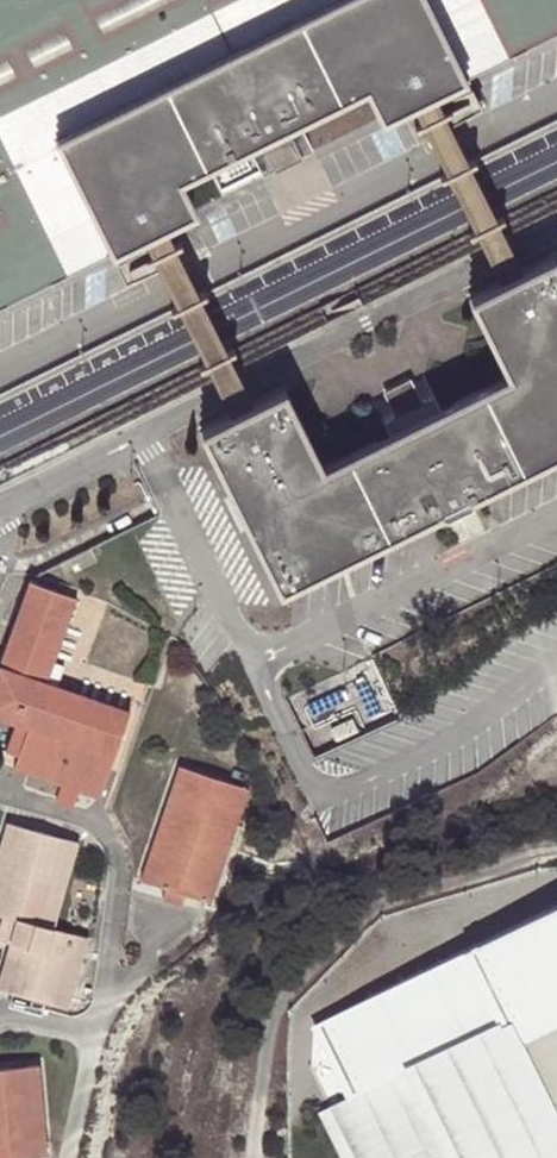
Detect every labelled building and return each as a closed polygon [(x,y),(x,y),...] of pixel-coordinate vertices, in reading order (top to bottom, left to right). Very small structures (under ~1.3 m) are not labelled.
[(99,243),(135,225),(163,212),(177,205),(161,173),(231,139),(246,171),(297,146),(282,114),(351,81),(366,112),(402,94),(423,84),(556,21),(556,0),(0,0),(0,298),(99,243)] [(423,84),(402,94),(489,275),(512,263),(423,84)] [(163,212),(135,225),(224,405),(253,390),(163,212)] [(292,573),(556,441),(556,295),(536,251),(512,263),(489,275),(452,293),(490,371),(435,397),(438,403),(424,409),(406,372),(355,397),(374,434),(358,441),(356,436),(304,462),(266,384),(253,390),(224,405),(215,409),(292,573)] [(14,726),(30,731),(20,755),(14,771),(102,800),(130,713),(50,688),(79,605),(25,587),(0,661),(0,722),(14,726)] [(30,731),(14,726),(6,751),(20,755),(30,731)] [(244,791),(174,770),(137,882),(208,903),(244,791)] [(4,916),(17,918),(8,945),(0,972),(0,991),(69,1010),(89,943),(54,932),(78,844),(4,824),(0,838),(0,915),(4,916)] [(4,916),(0,926),(0,943),(8,945),(17,918),(4,916)] [(509,1018),(371,1086),(374,1091),(365,1096),(363,1091),(330,1107),(356,1157),(556,1157),(556,1115),(509,1018)] [(0,1070),(0,1157),(34,1157),(43,1157),(35,1068),(0,1070)]
